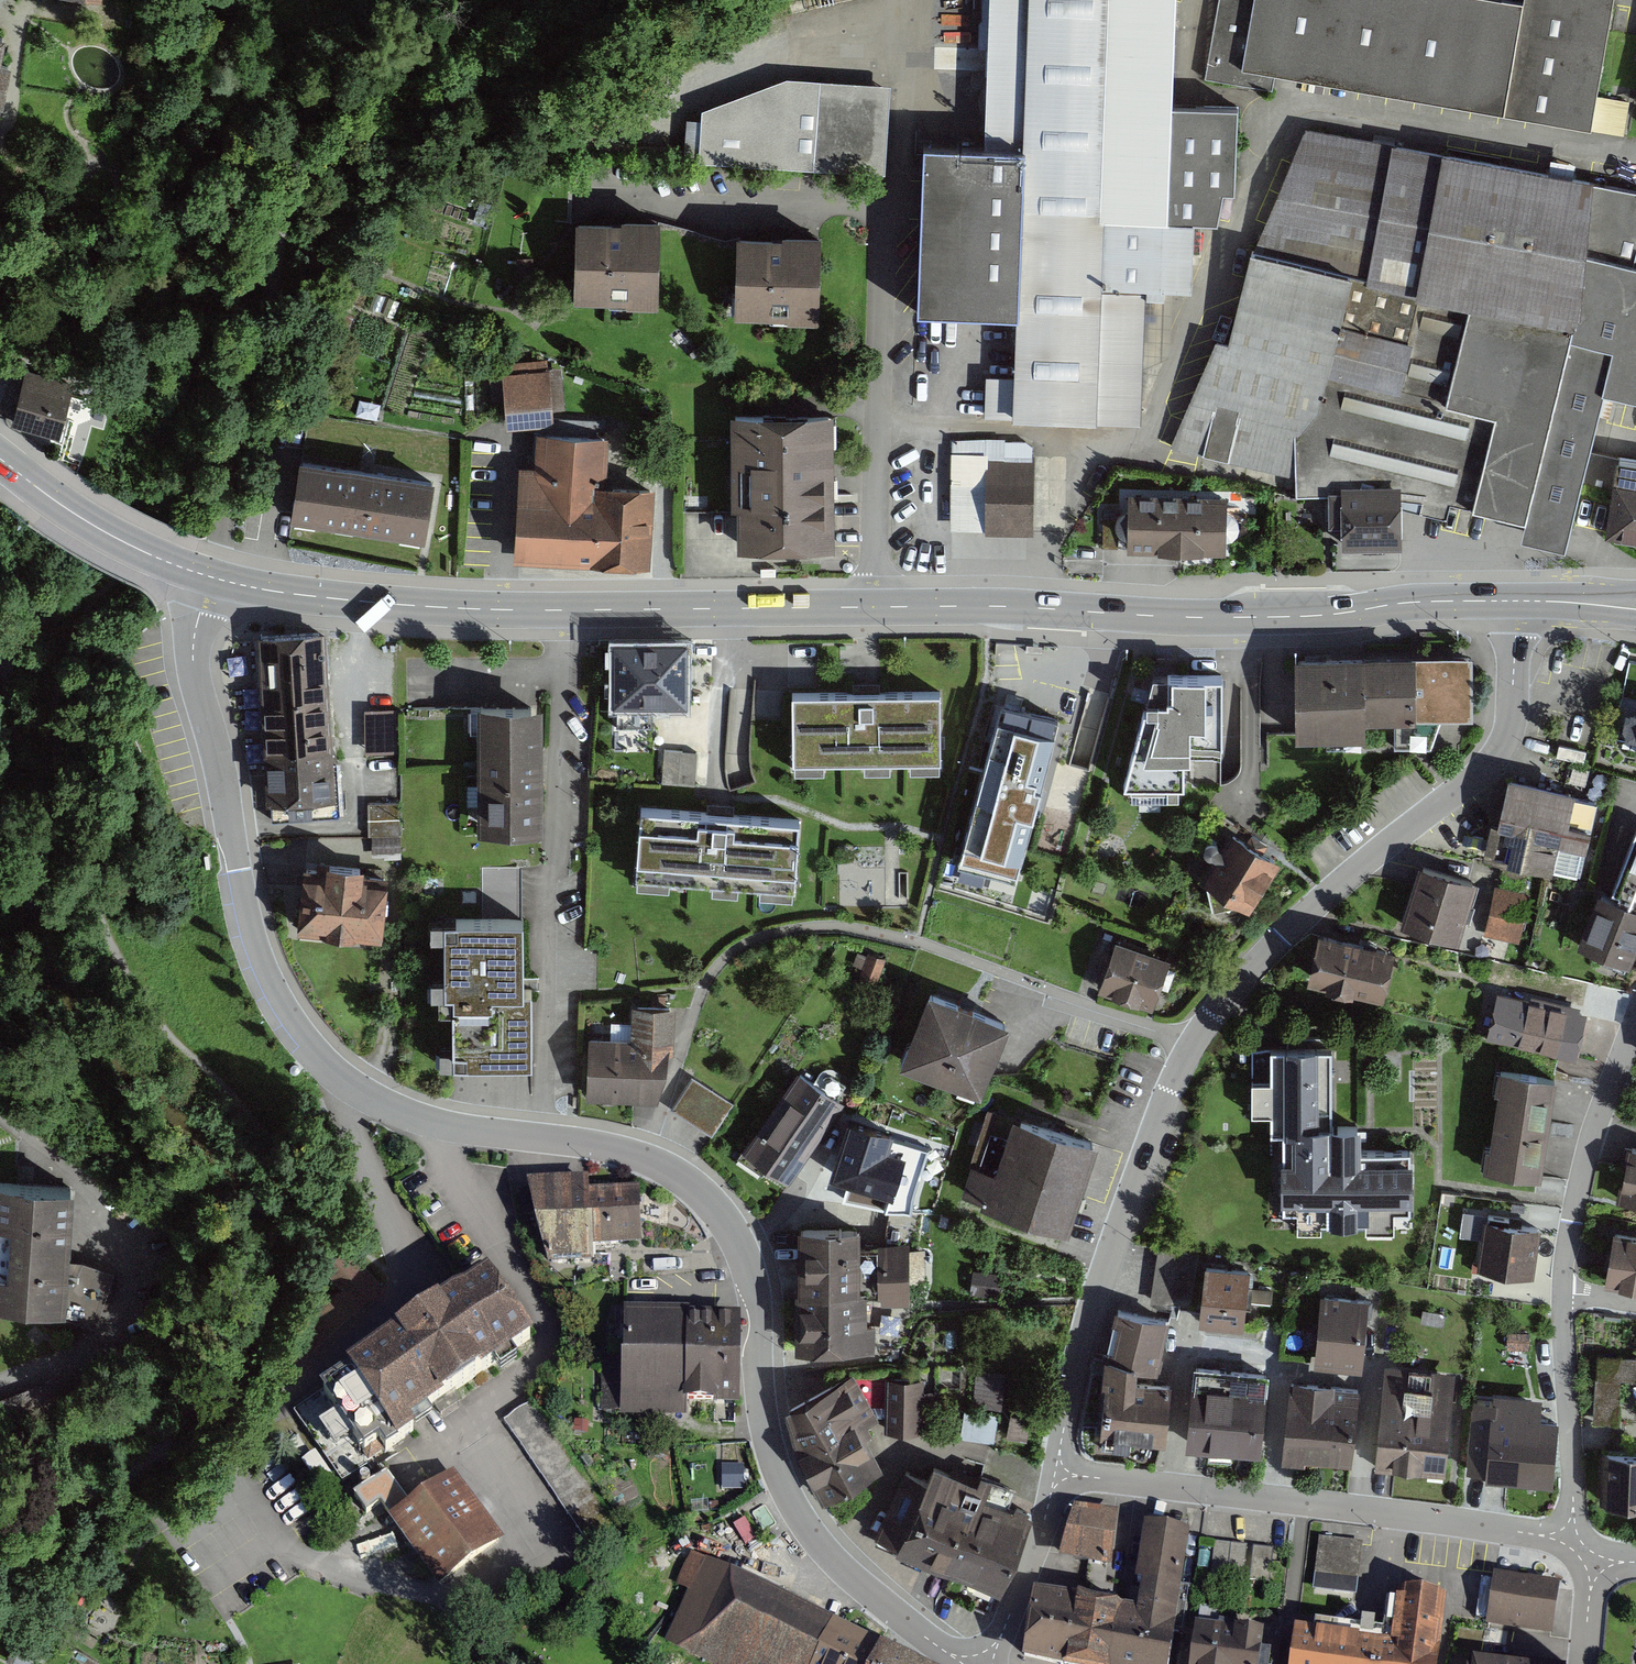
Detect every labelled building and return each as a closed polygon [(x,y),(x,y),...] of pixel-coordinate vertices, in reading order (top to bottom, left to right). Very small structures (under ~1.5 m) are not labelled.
[(982,149),(927,147),(921,314),(1014,318),(1009,425),(1140,430),(1146,290),(1188,291),(1191,225),(1231,227),(1236,116),(1175,113),(1179,0),(988,0),(982,149)] [(1503,114),(1521,0),(1255,0),(1244,74),(1503,114)] [(1503,114),(1590,128),(1610,0),(1521,0),(1503,114)] [(986,21),(952,21),(952,69),(961,68),(961,21),(986,21)] [(786,81),(699,114),(696,163),(884,178),(889,90),(786,81)] [(1595,127),(1627,130),(1630,97),(1598,94),(1595,127)] [(1305,132),(1251,249),(1231,342),(1215,338),(1173,445),(1290,473),(1293,500),(1334,498),(1340,556),(1400,555),(1399,495),(1523,526),(1517,545),(1566,559),(1606,399),(1635,406),(1635,192),(1305,132)] [(656,231),(580,228),(577,301),(653,303),(656,231)] [(824,240),(738,240),(737,319),(824,319),(824,240)] [(1147,295),(1149,354),(1172,354),(1170,294),(1147,295)] [(546,361),(502,364),(507,425),(551,421),(546,361)] [(81,385),(26,370),(11,427),(65,442),(81,385)] [(837,418),(740,419),(742,551),(838,550),(837,418)] [(537,468),(520,467),(514,560),(647,568),(653,490),(605,487),(608,441),(539,437),(537,468)] [(1057,444),(952,441),(949,533),(1054,536),(1057,444)] [(1620,463),(1610,540),(1635,544),(1635,465),(1620,463)] [(433,486),(297,464),(287,522),(424,544),(433,486)] [(1224,502),(1128,500),(1126,556),(1222,558),(1224,502)] [(677,636),(608,638),(610,701),(679,699),(677,636)] [(326,639),(260,641),(266,814),(332,812),(326,639)] [(1464,659),(1297,661),(1298,720),(1465,717),(1464,659)] [(936,680),(787,681),(788,750),(937,749),(936,680)] [(1234,682),(1156,683),(1128,788),(1235,785),(1234,682)] [(1635,693),(1620,758),(1635,762),(1635,694),(1635,693)] [(401,750),(401,705),(367,705),(366,749),(401,750)] [(539,706),(477,708),(480,842),(543,841),(539,706)] [(1018,875),(1058,729),(998,713),(959,859),(1018,875)] [(698,758),(659,754),(655,787),(694,791),(698,758)] [(1594,802),(1511,784),(1496,855),(1578,873),(1594,802)] [(796,810),(634,799),(629,866),(791,876),(796,810)] [(401,816),(376,817),(377,841),(402,840),(401,816)] [(1233,828),(1202,880),(1251,910),(1283,858),(1233,828)] [(1635,828),(1581,950),(1615,965),(1635,917),(1635,829),(1635,828)] [(1475,881),(1411,862),(1392,927),(1456,946),(1475,881)] [(386,885),(306,876),(300,932),(380,940),(386,885)] [(1525,896),(1496,891),(1486,942),(1514,948),(1525,896)] [(444,920),(448,1064),(527,1062),(524,918),(444,920)] [(1399,954),(1325,932),(1310,981),(1384,1003),(1399,954)] [(1176,964),(1114,941),(1099,983),(1161,1006),(1176,964)] [(932,991),(904,1063),(981,1094),(1010,1021),(932,991)] [(1576,1014),(1494,996),(1485,1039),(1567,1056),(1576,1014)] [(587,1029),(586,1099),(657,1100),(658,1031),(587,1029)] [(1333,1048),(1281,1049),(1255,1049),(1255,1119),(1280,1119),(1281,1233),(1411,1231),(1410,1152),(1362,1153),(1362,1125),(1334,1125),(1333,1048)] [(742,1151),(784,1179),(837,1102),(795,1073),(742,1151)] [(1549,1081),(1501,1074),(1489,1166),(1537,1172),(1549,1081)] [(693,1081),(672,1113),(709,1137),(730,1106),(693,1081)] [(1007,1108),(977,1203),(1075,1233),(1104,1138),(1007,1108)] [(914,1144),(858,1127),(838,1195),(894,1211),(914,1144)] [(1630,1147),(1625,1203),(1635,1204),(1635,1148),(1630,1147)] [(0,1181),(0,1305),(59,1309),(67,1185),(0,1181)] [(640,1185),(532,1186),(533,1263),(641,1262),(640,1185)] [(1541,1230),(1484,1221),(1476,1270),(1533,1279),(1541,1230)] [(860,1230),(797,1230),(796,1347),(859,1347),(860,1230)] [(1616,1230),(1609,1280),(1635,1284),(1635,1233),(1616,1230)] [(910,1245),(879,1246),(880,1296),(911,1295),(910,1245)] [(1251,1267),(1207,1263),(1201,1326),(1245,1331),(1251,1267)] [(484,1272),(340,1367),(391,1444),(535,1348),(484,1272)] [(1250,1290),(1250,1314),(1270,1314),(1271,1291),(1250,1290)] [(1365,1293),(1321,1291),(1316,1367),(1359,1370),(1365,1293)] [(1119,1311),(1107,1366),(1137,1373),(1154,1376),(1166,1321),(1119,1311)] [(728,1418),(731,1319),(625,1317),(623,1416),(728,1418)] [(1598,1356),(1593,1420),(1632,1423),(1635,1372),(1635,1359),(1598,1356)] [(1452,1370),(1383,1364),(1374,1473),(1443,1478),(1452,1370)] [(977,1365),(976,1400),(1000,1401),(999,1440),(1030,1441),(1031,1406),(1006,1405),(1007,1366),(977,1365)] [(1137,1373),(1107,1366),(1101,1443),(1163,1449),(1167,1387),(1135,1385),(1137,1373)] [(1268,1375),(1197,1369),(1190,1449),(1261,1455),(1268,1375)] [(844,1382),(787,1409),(828,1494),(885,1467),(844,1382)] [(1358,1389),(1287,1382),(1280,1460),(1351,1467),(1358,1389)] [(890,1384),(887,1430),(916,1431),(919,1386),(890,1384)] [(1552,1401),(1487,1395),(1481,1478),(1546,1483),(1552,1401)] [(966,1436),(996,1438),(999,1403),(969,1401),(966,1436)] [(534,1404),(502,1425),(590,1556),(622,1535),(534,1404)] [(1609,1453),(1606,1506),(1635,1507),(1635,1455),(1609,1453)] [(932,1458),(896,1546),(989,1584),(1025,1497),(932,1458)] [(441,1466),(382,1512),(439,1587),(499,1541),(441,1466)] [(1115,1517),(1076,1512),(1063,1551),(1109,1558),(1115,1517)] [(1033,1595),(1024,1655),(1062,1663),(1168,1663),(1172,1630),(1181,1630),(1187,1585),(1179,1584),(1186,1532),(1148,1527),(1139,1583),(1131,1610),(1033,1595)] [(1362,1545),(1318,1540),(1313,1579),(1358,1584),(1362,1545)] [(1230,1554),(1229,1566),(1245,1567),(1247,1544),(1220,1542),(1219,1553),(1230,1554)] [(703,1567),(697,1564),(660,1648),(696,1663),(925,1663),(703,1567)] [(1557,1583),(1494,1575),(1487,1627),(1550,1635),(1557,1583)] [(1296,1637),(1292,1663),(1434,1663),(1442,1601),(1401,1596),(1394,1649),(1296,1637)] [(1198,1629),(1193,1663),(1275,1663),(1277,1640),(1198,1629)]
